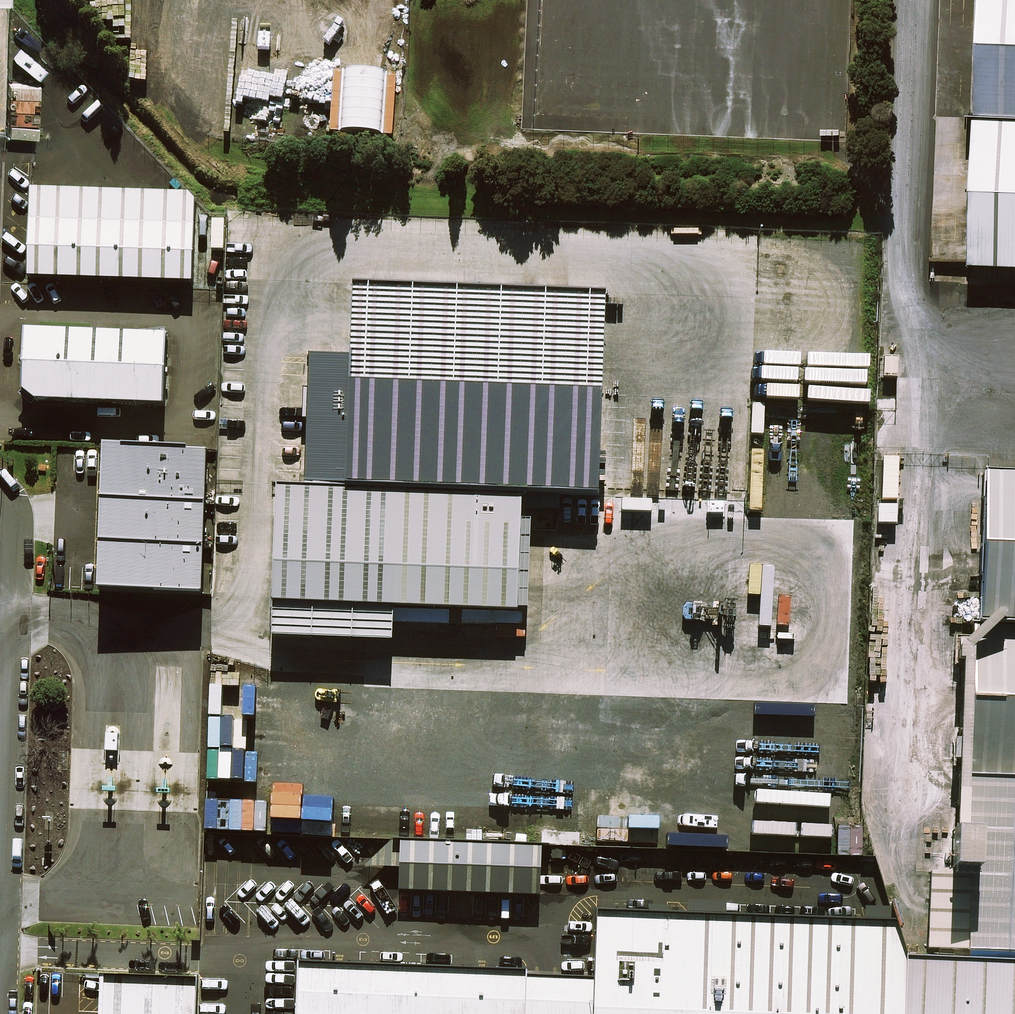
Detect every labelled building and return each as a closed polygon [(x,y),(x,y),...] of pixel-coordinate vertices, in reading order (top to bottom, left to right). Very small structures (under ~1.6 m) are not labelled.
[(978,109),(1014,111),(1014,0),(982,0),(978,109)] [(978,109),(972,261),(1014,263),(1014,111),(978,109)] [(192,223),(30,215),(27,270),(190,278),(192,223)] [(559,494),(598,495),(604,297),(353,287),(350,358),(310,357),(309,389),(303,389),(302,419),(307,419),(305,486),(559,494)] [(167,327),(24,320),(20,386),(163,393),(167,327)] [(189,450),(105,446),(99,591),(204,594),(207,505),(215,505),(216,483),(207,483),(208,454),(189,453),(189,450)] [(1014,612),(1014,468),(981,467),(974,610),(994,611),(1014,612)] [(559,510),(559,494),(305,486),(277,485),(272,637),(393,642),(394,607),(518,612),(518,609),(527,609),(530,521),(525,521),(526,509),(559,510)] [(994,611),(949,648),(946,764),(1014,767),(1014,612),(994,611)] [(968,776),(966,835),(934,833),(929,949),(1014,953),(1014,778),(968,776)] [(538,832),(405,826),(403,880),(536,885),(538,832)] [(590,906),(585,1013),(889,1013),(894,919),(590,906)] [(904,958),(902,1013),(1014,1013),(1014,962),(904,958)] [(295,962),(293,1013),(584,1013),(585,975),(295,962)] [(101,970),(99,1013),(195,1013),(197,974),(101,970)]
